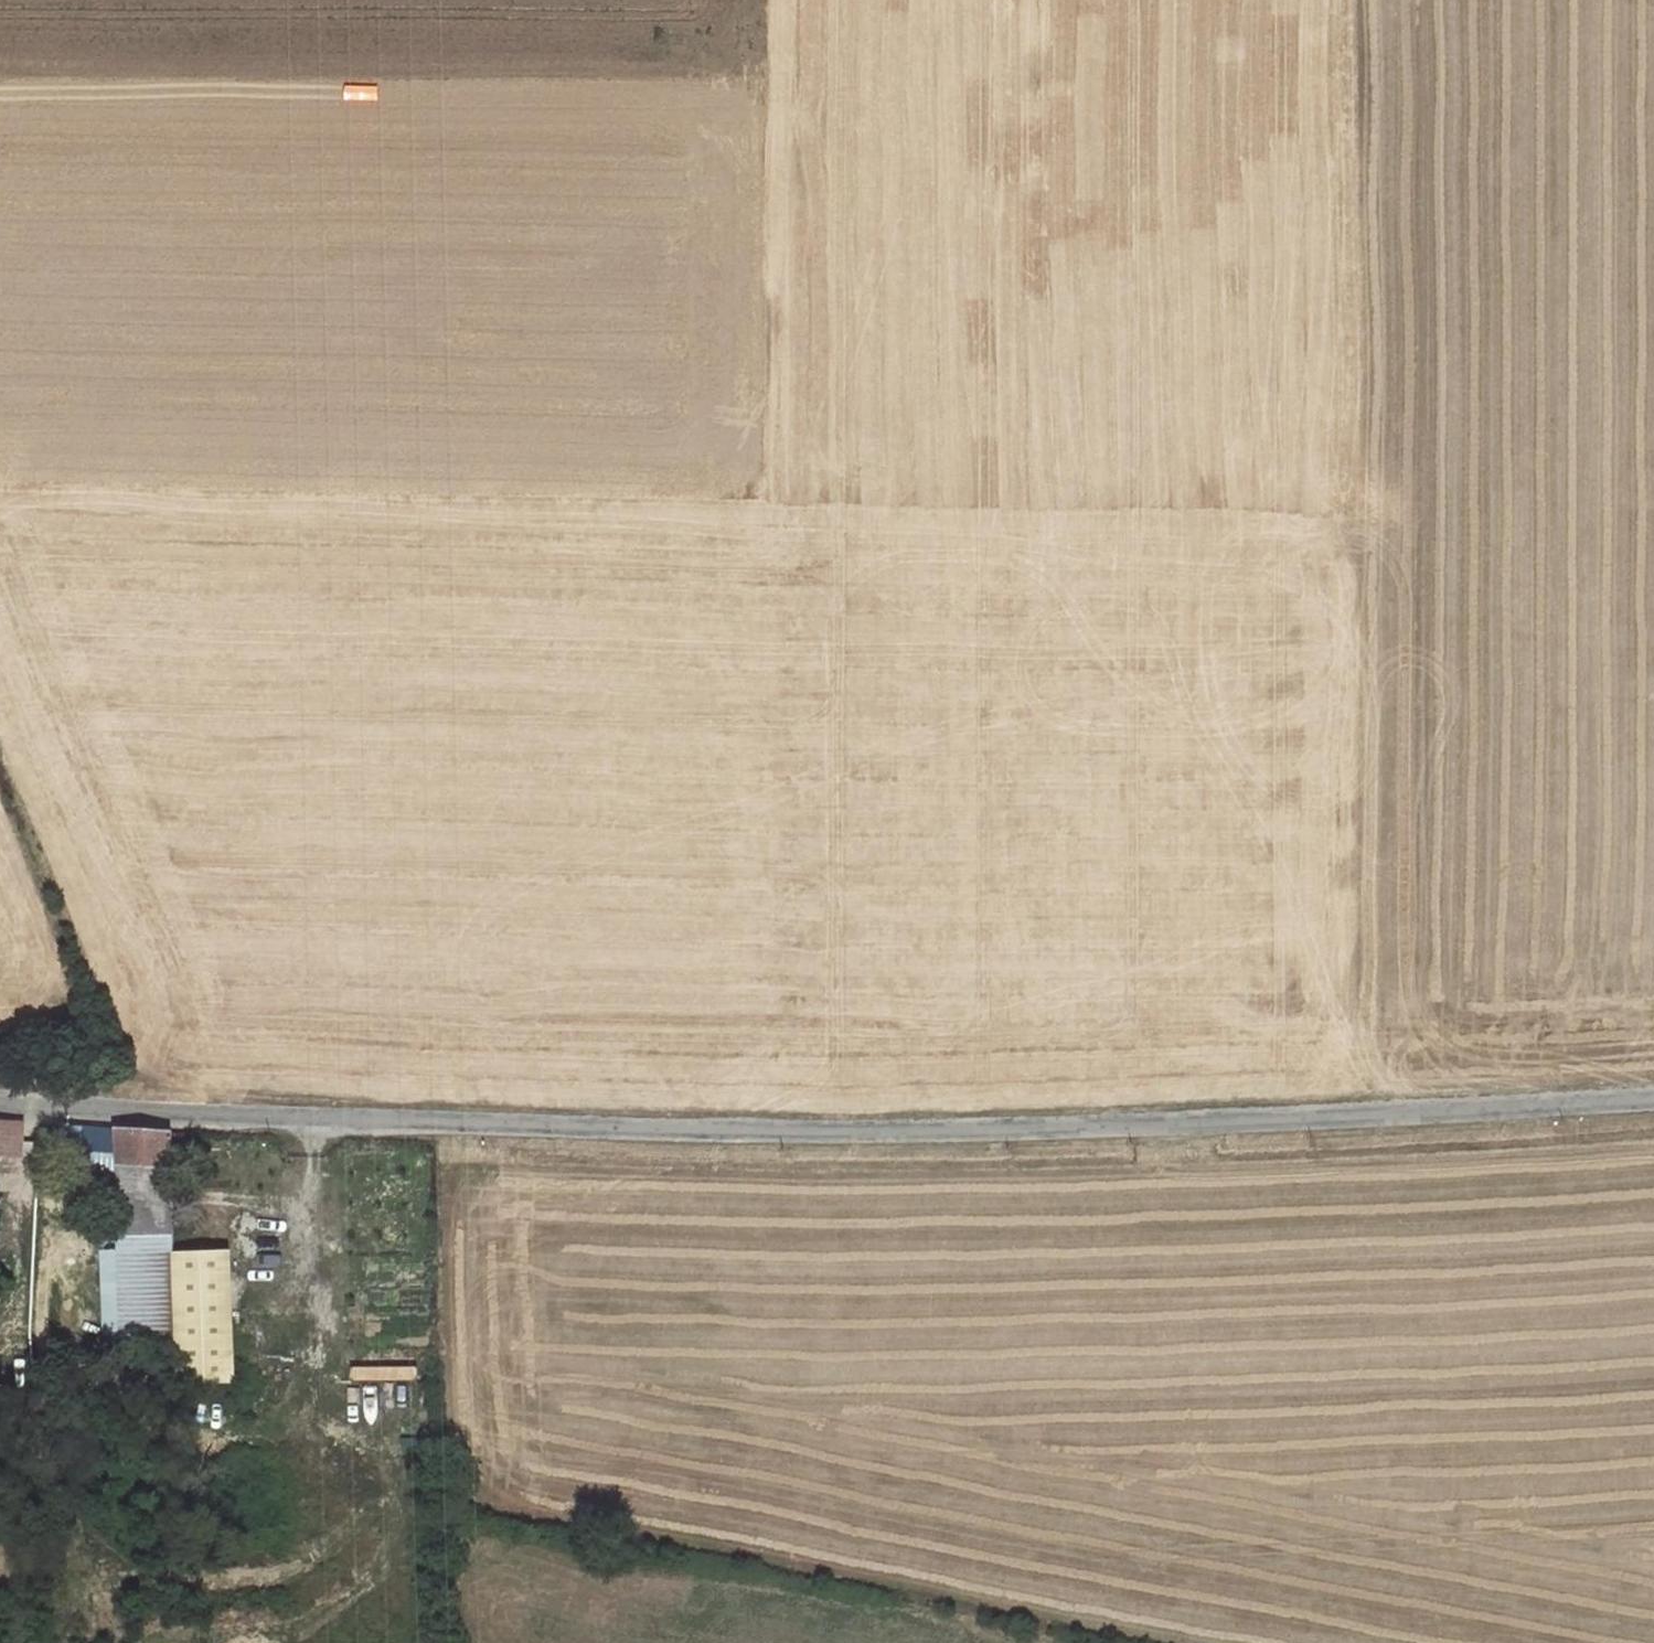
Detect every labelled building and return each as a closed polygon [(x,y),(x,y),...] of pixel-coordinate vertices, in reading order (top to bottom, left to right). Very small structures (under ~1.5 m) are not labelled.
[(0,1121),(0,1164),(22,1165),(23,1122),(0,1121)] [(61,1164),(119,1164),(178,1163),(178,1130),(61,1130),(61,1164)] [(119,1164),(119,1236),(178,1236),(178,1163),(119,1164)] [(178,1236),(119,1236),(120,1342),(179,1342),(178,1251),(178,1236)] [(179,1342),(179,1381),(236,1380),(236,1250),(178,1251),(179,1342)]
